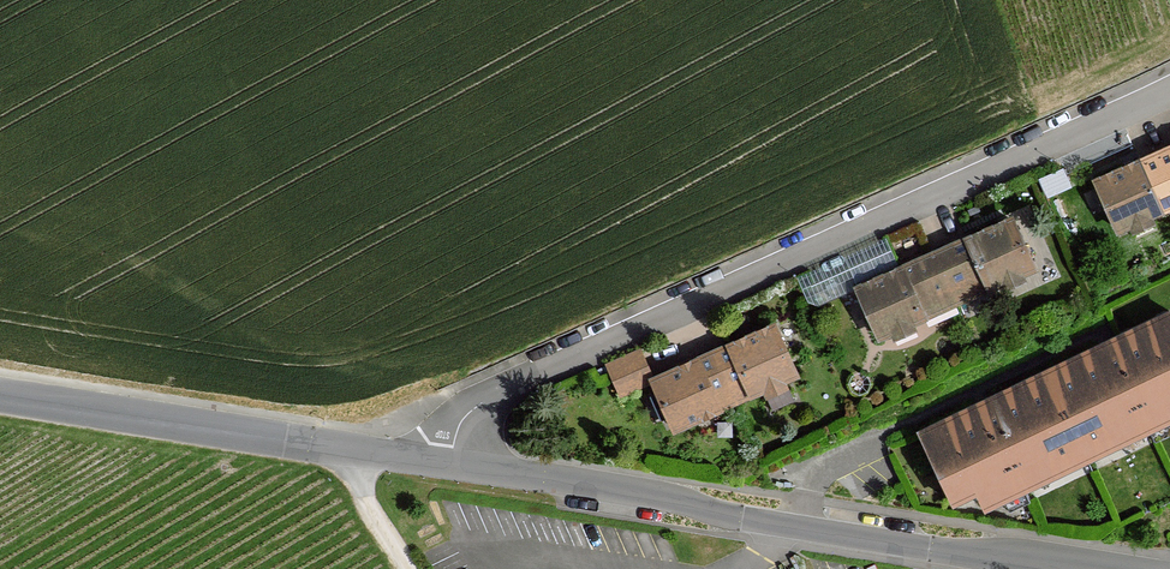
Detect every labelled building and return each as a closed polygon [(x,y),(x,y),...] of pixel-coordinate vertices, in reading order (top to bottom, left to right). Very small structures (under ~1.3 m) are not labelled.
[(1098,179),(1121,230),(1134,224),(1137,230),(1157,221),(1154,215),(1169,208),(1169,147),(1098,179)] [(1016,214),(857,285),(881,339),(895,332),(898,338),(919,328),(916,323),(1006,283),(1008,288),(1028,279),(1026,274),(1039,268),(1016,214)] [(858,275),(901,255),(891,235),(849,254),(858,275)] [(959,505),(982,494),(990,512),(1169,426),(1169,315),(924,433),(959,505)] [(642,350),(609,364),(623,396),(654,382),(675,431),(766,391),(768,396),(790,386),(787,380),(800,374),(777,322),(654,376),(642,350)]
